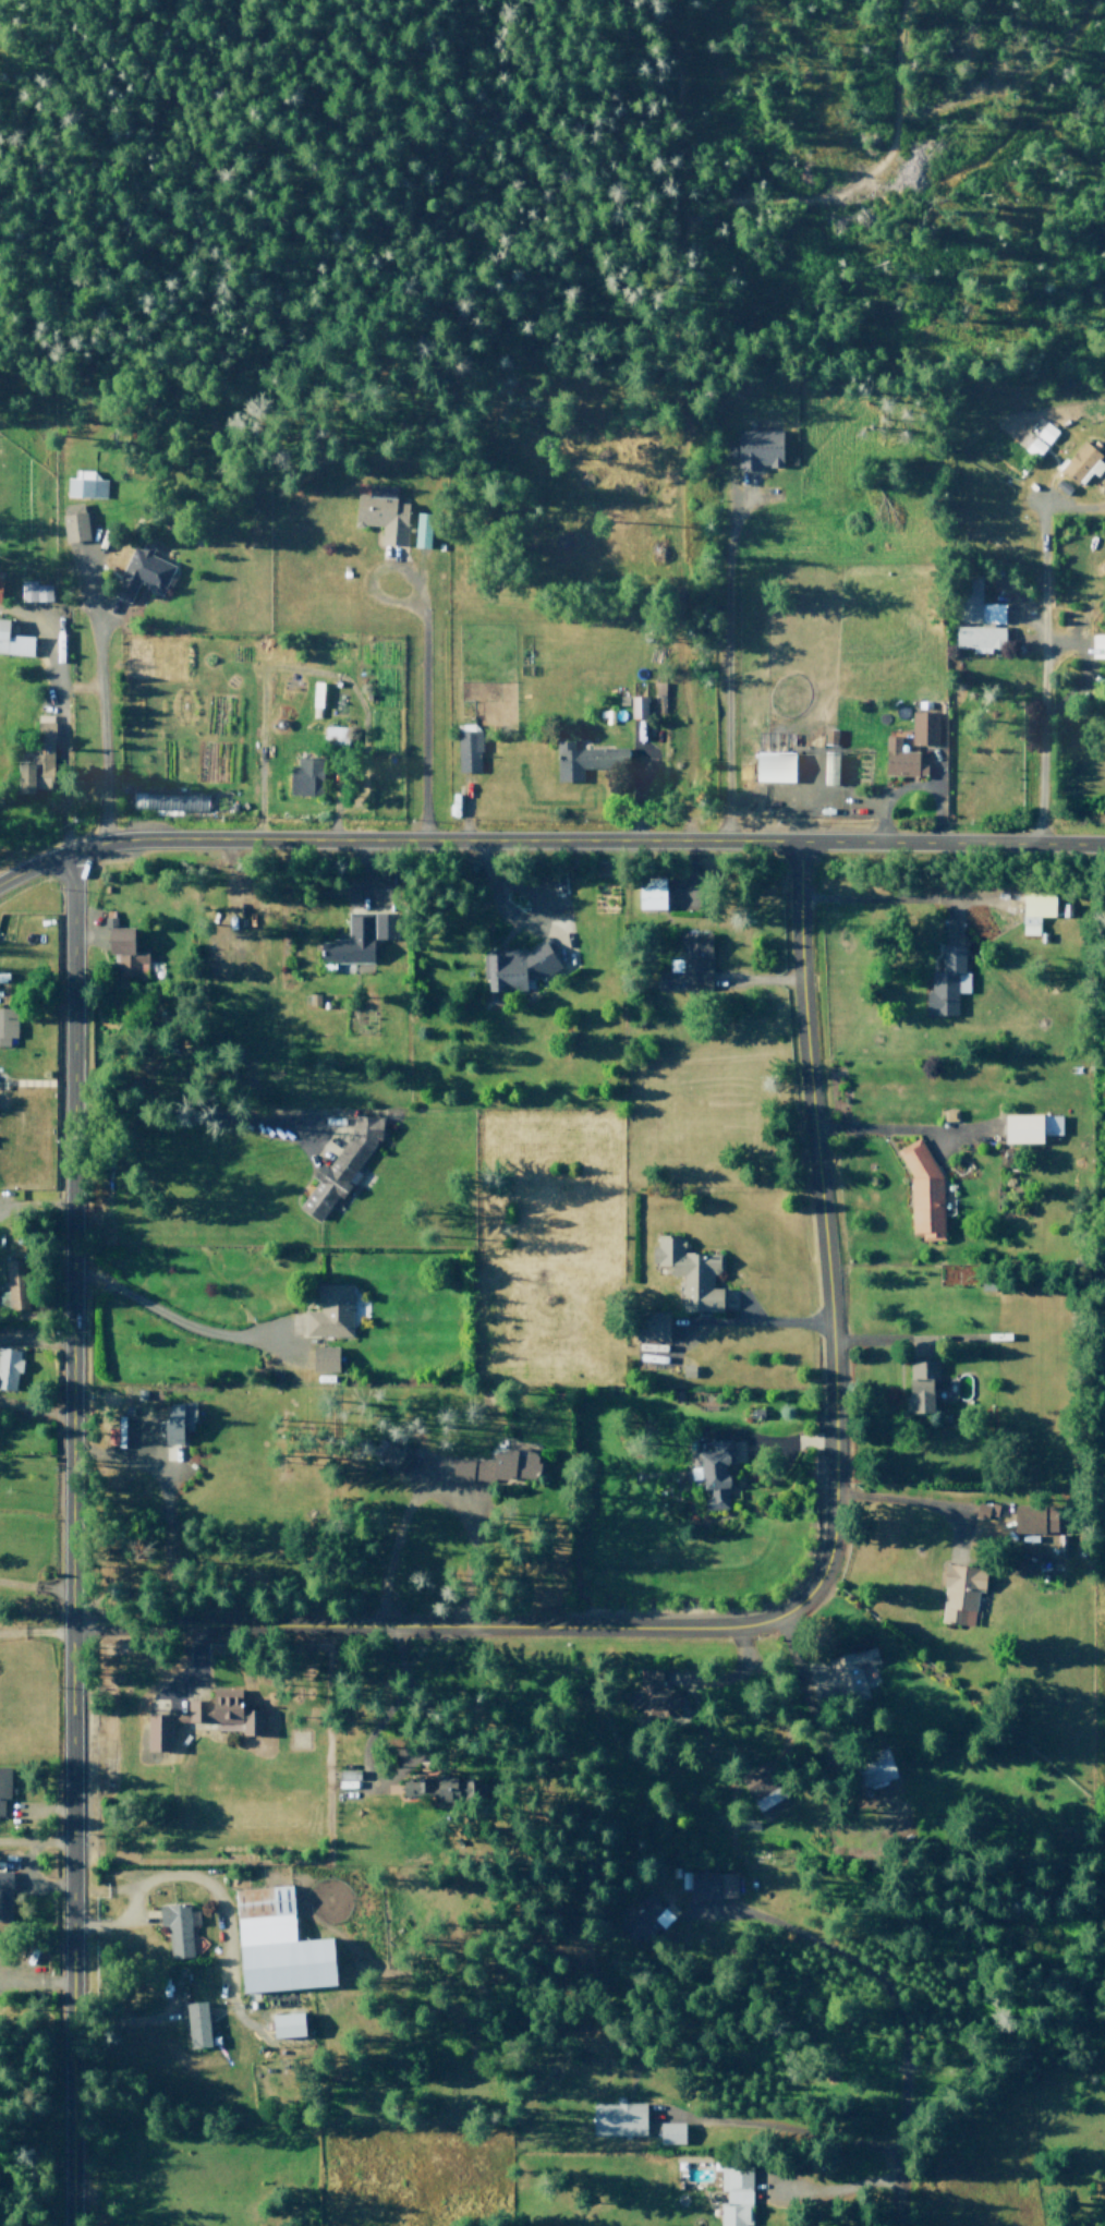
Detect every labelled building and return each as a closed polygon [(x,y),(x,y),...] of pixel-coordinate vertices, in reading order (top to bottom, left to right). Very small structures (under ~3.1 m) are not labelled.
[(1039,415),(1016,444),(1035,459),(1058,431),(1039,415)] [(734,434),(734,473),(758,473),(758,465),(780,465),(780,434),(734,434)] [(1082,440),(1067,460),(1064,457),(1055,468),(1076,485),(1078,482),(1086,489),(1104,467),(1096,460),(1100,456),(1082,440)] [(64,480),(64,499),(105,499),(105,483),(92,483),(92,473),(74,473),(74,480),(64,480)] [(355,498),(355,531),(381,531),(381,547),(404,548),(405,507),(393,507),(393,499),(355,498)] [(59,506),(63,544),(86,541),(82,504),(59,506)] [(414,516),(412,551),(427,552),(429,517),(414,516)] [(132,546),(110,592),(127,601),(137,581),(161,593),(173,568),(148,556),(151,548),(142,544),(138,549),(132,546)] [(962,573),(961,618),(979,619),(977,627),(956,627),(955,645),(972,646),(972,653),(998,654),(998,648),(1000,648),(1001,627),(993,627),(993,624),(1001,624),(1003,605),(981,604),(982,573),(962,573)] [(19,582),(21,604),(37,602),(38,606),(50,605),(48,584),(35,586),(35,580),(19,582)] [(32,655),(34,636),(11,633),(12,620),(0,619),(0,653),(32,655)] [(311,680),(311,717),(323,718),(324,680),(311,680)] [(664,682),(655,682),(655,712),(664,712),(664,682)] [(628,695),(628,718),(644,718),(643,695),(628,695)] [(910,712),(910,743),(936,743),(936,712),(910,712)] [(35,715),(35,748),(40,748),(39,755),(29,755),(28,762),(16,762),(16,794),(34,795),(35,777),(57,777),(57,733),(54,733),(54,715),(35,715)] [(325,726),(325,750),(344,750),(344,726),(325,726)] [(824,727),(822,746),(835,747),(837,728),(824,727)] [(453,735),(456,773),(479,772),(478,734),(453,735)] [(886,736),(885,776),(916,776),(916,750),(899,750),(899,736),(886,736)] [(555,738),(556,784),(583,784),(583,769),(624,767),(623,747),(572,748),(572,738),(555,738)] [(754,751),(754,784),(793,785),(794,752),(754,751)] [(820,783),(834,784),(835,752),(821,752),(820,783)] [(295,758),(295,773),(287,773),(287,796),(313,797),(313,777),(321,777),(321,758),(295,758)] [(458,793),(448,793),(448,815),(459,815),(458,793)] [(132,795),(132,811),(207,812),(208,797),(132,795)] [(638,875),(639,911),(666,911),(666,875),(638,875)] [(1022,893),(1021,937),(1040,939),(1041,919),(1055,919),(1056,894),(1022,893)] [(348,914),(348,941),(317,941),(317,975),(335,975),(335,964),(373,964),(373,937),(393,937),(393,915),(348,914)] [(107,927),(108,955),(117,955),(118,978),(137,978),(137,966),(146,965),(146,948),(135,949),(134,926),(107,927)] [(679,931),(679,956),(669,956),(669,972),(658,971),(657,988),(709,989),(711,932),(679,931)] [(489,952),(488,992),(525,993),(525,978),(535,978),(541,984),(563,966),(543,940),(526,953),(489,952)] [(938,944),(938,970),(930,970),(930,993),(923,993),(923,1015),(955,1015),(955,994),(969,994),(969,976),(961,976),(960,944),(938,944)] [(5,1045),(5,1038),(14,1038),(14,1007),(0,1007),(0,1045),(5,1045)] [(1003,1113),(1003,1147),(1042,1146),(1042,1137),(1060,1137),(1060,1116),(1043,1116),(1043,1113),(1003,1113)] [(319,1163),(309,1176),(316,1181),(295,1208),(317,1223),(329,1207),(335,1211),(351,1188),(347,1184),(378,1140),(380,1120),(352,1116),(350,1135),(326,1169),(319,1163)] [(897,1149),(910,1173),(911,1234),(921,1234),(921,1243),(944,1243),(943,1175),(920,1136),(897,1149)] [(649,1247),(651,1262),(657,1262),(657,1265),(671,1265),(671,1274),(682,1274),(683,1312),(702,1312),(702,1310),(720,1310),(720,1289),(713,1289),(713,1275),(722,1267),(722,1259),(718,1255),(699,1255),(699,1251),(682,1251),(682,1234),(655,1234),(655,1247),(649,1247)] [(8,1295),(0,1296),(0,1320),(31,1317),(26,1261),(4,1262),(8,1295)] [(303,1315),(303,1339),(348,1339),(348,1287),(314,1287),(314,1304),(319,1304),(319,1315),(303,1315)] [(635,1314),(635,1343),(668,1343),(668,1314),(635,1314)] [(309,1347),(309,1377),(335,1377),(335,1347),(309,1347)] [(16,1388),(19,1352),(0,1350),(0,1387),(16,1388)] [(910,1357),(909,1411),(935,1412),(936,1357),(910,1357)] [(681,1366),(681,1378),(694,1378),(695,1366),(681,1366)] [(161,1423),(162,1444),(181,1443),(181,1426),(192,1426),(191,1404),(169,1404),(169,1422),(161,1423)] [(711,1441),(712,1455),(699,1455),(702,1492),(709,1491),(711,1501),(703,1502),(703,1511),(729,1509),(727,1489),(732,1489),(731,1475),(726,1476),(725,1464),(730,1464),(729,1455),(721,1455),(721,1450),(730,1449),(729,1440),(711,1441)] [(375,1463),(394,1475),(406,1456),(387,1443),(375,1463)] [(475,1463),(475,1488),(533,1489),(534,1448),(490,1448),(489,1463),(475,1463)] [(449,1462),(448,1481),(470,1484),(471,1464),(449,1462)] [(974,1503),(971,1519),(987,1522),(988,1515),(997,1516),(999,1505),(988,1503),(988,1507),(974,1503)] [(1013,1505),(1013,1534),(1057,1534),(1057,1505),(1013,1505)] [(943,1562),(939,1587),(944,1588),(939,1622),(964,1625),(967,1609),(974,1610),(976,1590),(984,1590),(986,1566),(943,1562)] [(827,1660),(833,1678),(822,1681),(831,1711),(870,1699),(859,1668),(878,1661),(873,1645),(827,1660)] [(638,1671),(638,1692),(628,1692),(628,1713),(675,1713),(675,1692),(658,1692),(658,1671),(638,1671)] [(183,1701),(184,1728),(242,1725),(243,1741),(258,1740),(256,1710),(241,1711),(240,1687),(208,1690),(208,1699),(183,1701)] [(147,1714),(147,1752),(170,1752),(170,1714),(147,1714)] [(848,1761),(858,1790),(895,1776),(885,1747),(848,1761)] [(746,1771),(752,1782),(742,1788),(758,1816),(789,1798),(767,1759),(746,1771)] [(1,1819),(1,1799),(9,1799),(9,1767),(0,1767),(0,1819),(1,1819)] [(402,1776),(402,1798),(435,1796),(436,1804),(454,1803),(454,1796),(472,1796),(472,1778),(454,1778),(454,1775),(446,1775),(446,1769),(432,1769),(432,1776),(402,1776)] [(738,1818),(738,1828),(757,1829),(757,1819),(738,1818)] [(0,1870),(0,1921),(10,1921),(10,1870),(0,1870)] [(670,1871),(670,1882),(679,1882),(679,1892),(689,1892),(689,1899),(736,1899),(736,1875),(680,1876),(680,1871),(670,1871)] [(233,1889),(241,1994),(336,1986),(332,1938),(296,1940),(293,1885),(233,1889)] [(626,1903),(617,1914),(622,1919),(616,1926),(633,1941),(638,1936),(647,1944),(660,1929),(652,1921),(663,1910),(644,1894),(631,1909),(626,1903)] [(158,1903),(161,1932),(169,1932),(171,1949),(166,1949),(168,1962),(194,1960),(189,1900),(158,1903)] [(184,2004),(204,2000),(210,2044),(190,2047),(184,2004)] [(271,2012),(274,2040),(305,2037),(303,2010),(271,2012)] [(592,2103),(592,2136),(644,2134),(644,2103),(623,2103),(622,2096),(616,2096),(616,2103),(592,2103)] [(657,2126),(658,2145),(684,2143),(683,2125),(657,2126)] [(719,2190),(724,2190),(724,2205),(718,2205),(718,2225),(748,2225),(749,2162),(719,2162),(719,2190)]
